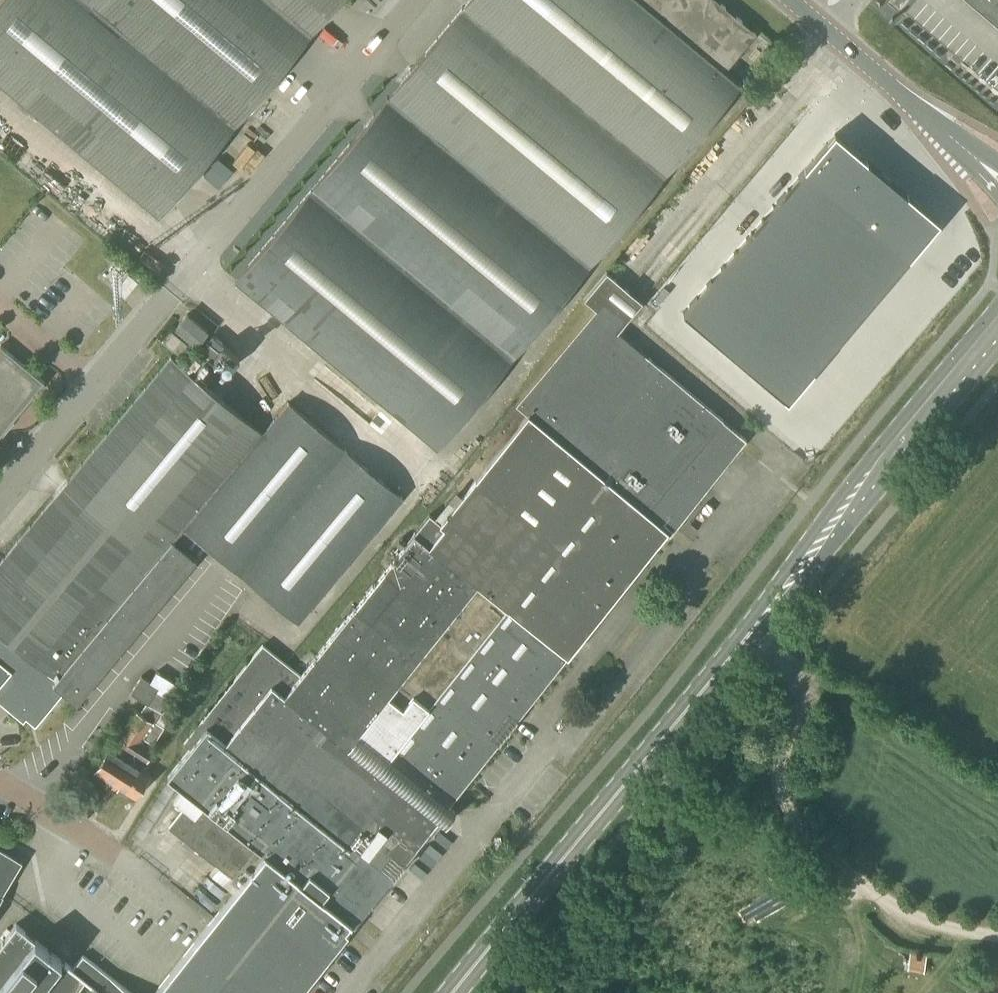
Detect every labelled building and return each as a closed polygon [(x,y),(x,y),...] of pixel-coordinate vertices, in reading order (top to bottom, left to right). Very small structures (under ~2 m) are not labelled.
[(159,215),(337,0),(0,0),(0,82),(159,215)] [(235,281),(437,448),(736,88),(743,79),(728,67),(759,28),(726,0),(466,0),(235,281)] [(997,24),(997,0),(970,0),(997,24)] [(939,227),(834,138),(685,319),(787,409),(939,227)] [(239,141),(225,158),(248,176),(262,159),(239,141)] [(349,932),(346,930),(352,923),(354,925),(439,817),(446,823),(454,812),(458,807),(451,802),(513,725),(531,703),(533,700),(571,653),(632,577),(667,533),(670,535),(747,440),(747,439),(732,427),(646,355),(647,353),(617,328),(645,297),(627,282),(610,267),(586,293),(598,304),(518,400),(529,410),(512,431),(461,495),(442,519),(431,509),(414,533),(302,672),(287,660),(264,641),(183,744),(190,749),(168,776),(170,779),(177,783),(178,784),(184,789),(173,802),(175,804),(176,805),(182,809),(169,825),(242,883),(216,917),(155,992),(301,992),(349,932)] [(125,294),(138,278),(129,270),(116,286),(125,294)] [(196,345),(207,331),(187,314),(176,328),(196,345)] [(182,357),(191,347),(172,332),(164,342),(182,357)] [(239,358),(210,335),(185,368),(171,357),(0,562),(0,697),(35,727),(67,689),(70,692),(80,700),(196,560),(174,541),(186,528),(298,621),(402,497),(288,402),(262,433),(196,378),(212,359),(228,372),(239,358)] [(44,382),(0,346),(0,436),(44,382)] [(142,676),(131,693),(146,703),(161,712),(165,707),(178,685),(157,672),(151,682),(142,676)] [(192,707),(202,693),(194,688),(185,702),(192,707)] [(153,718),(142,736),(154,743),(165,725),(162,724),(171,710),(165,707),(157,720),(153,718)] [(109,749),(95,771),(115,784),(127,764),(142,742),(140,741),(141,738),(142,736),(153,718),(146,714),(137,710),(124,732),(121,730),(109,749)] [(127,764),(115,784),(135,797),(150,775),(142,770),(155,749),(142,742),(127,764)] [(497,849),(509,847),(506,829),(493,832),(496,844),(497,849)] [(169,864),(184,876),(197,860),(182,847),(169,864)] [(2,895),(4,892),(23,862),(0,848),(0,899),(2,895)] [(85,980),(102,992),(132,992),(85,953),(73,968),(62,960),(35,939),(16,924),(0,945),(0,992),(76,992),(85,980)]
